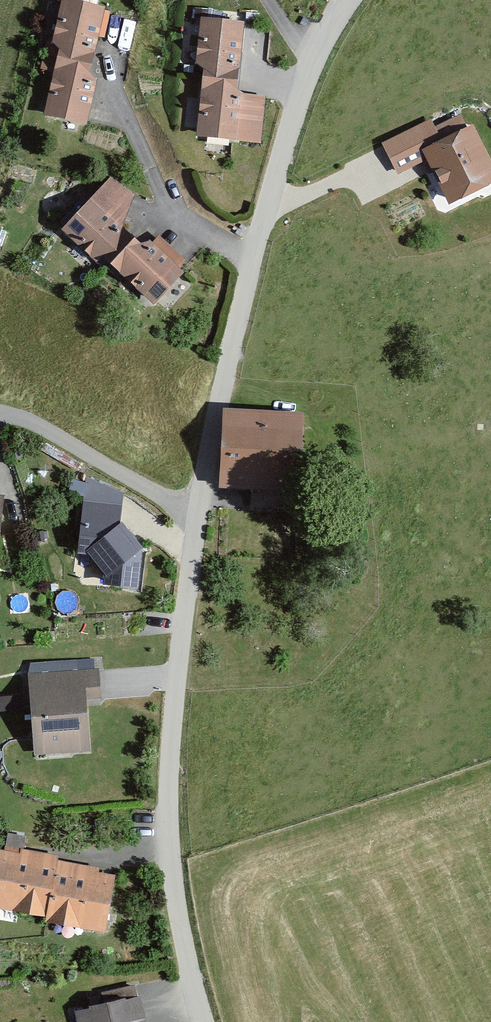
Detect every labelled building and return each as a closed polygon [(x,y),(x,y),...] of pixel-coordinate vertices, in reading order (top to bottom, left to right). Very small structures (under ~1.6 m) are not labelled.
[(73,0),(62,0),(53,40),(59,46),(57,55),(91,64),(105,8),(73,0)] [(243,22),(201,17),(196,62),(203,68),(203,75),(239,78),(243,22)] [(91,64),(57,55),(45,114),(86,122),(96,79),(89,71),(91,64)] [(239,78),(203,75),(197,135),(261,143),(265,98),(242,95),(239,92),(239,78)] [(462,104),(374,143),(391,180),(427,164),(450,215),(490,197),(490,168),(462,104)] [(111,177),(62,229),(94,261),(102,253),(112,263),(134,237),(123,225),(132,191),(111,177)] [(134,237),(112,263),(154,303),(182,273),(149,242),(141,244),(134,237)] [(302,414),(227,411),(224,486),(299,489),(302,414)] [(122,505),(84,501),(79,553),(89,556),(105,575),(104,583),(140,588),(143,548),(120,523),(122,505)] [(100,669),(27,674),(33,756),(90,752),(87,700),(102,699),(100,669)] [(0,850),(0,907),(47,916),(57,861),(0,850)] [(99,869),(57,861),(47,916),(105,927),(115,877),(98,874),(99,869)] [(75,1013),(77,1021),(147,1021),(141,998),(75,1013)]
